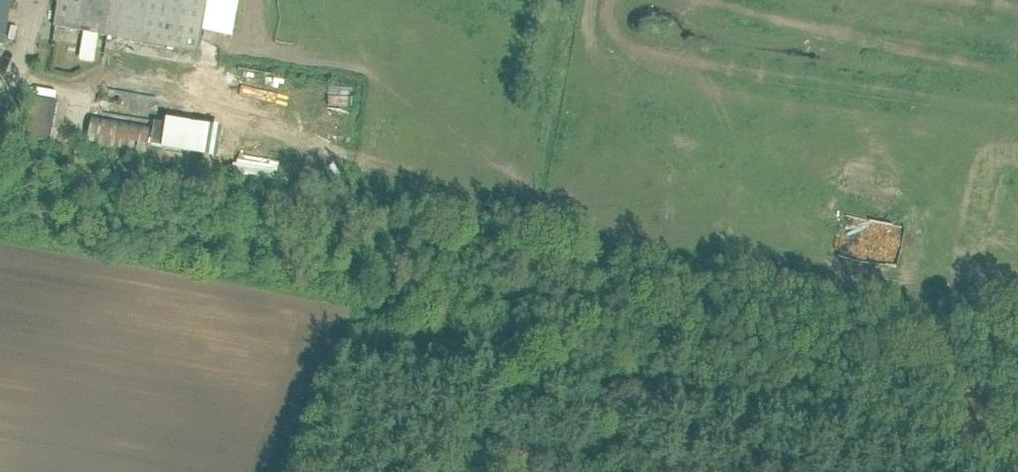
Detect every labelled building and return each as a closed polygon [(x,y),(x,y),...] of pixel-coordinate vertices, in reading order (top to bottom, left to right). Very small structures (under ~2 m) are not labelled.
[(2,49),(11,0),(0,0),(0,48),(2,49)] [(53,28),(198,55),(208,0),(59,0),(53,28)] [(29,99),(21,139),(49,144),(57,104),(29,99)] [(92,118),(88,149),(147,157),(151,128),(92,118)]
